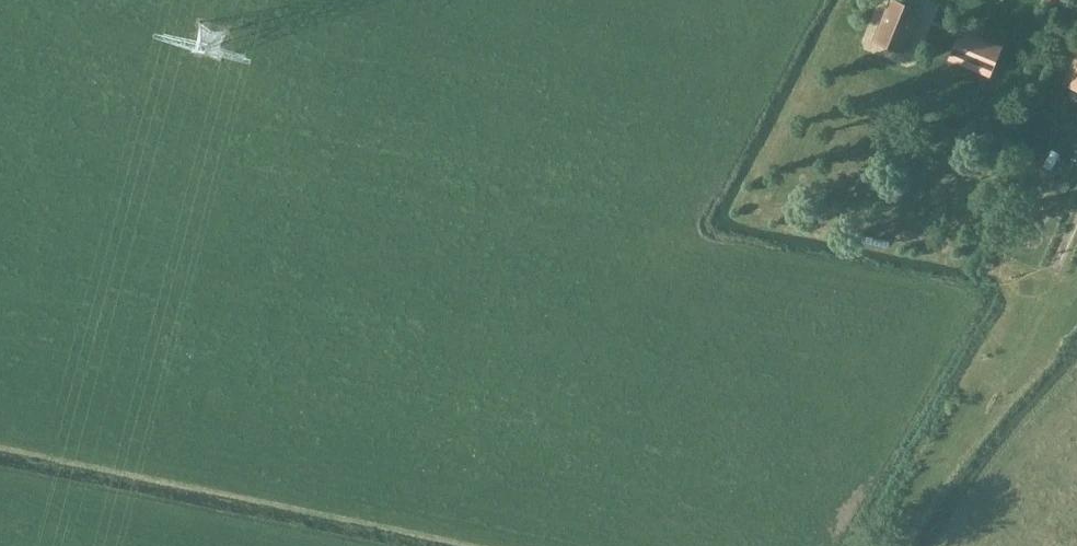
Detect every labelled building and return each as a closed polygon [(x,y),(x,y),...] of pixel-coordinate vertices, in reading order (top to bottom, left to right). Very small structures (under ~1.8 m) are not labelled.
[(871,40),(902,53),(920,10),(895,0),(888,0),(871,40)] [(1001,45),(960,29),(948,61),(989,77),(1001,45)] [(1069,86),(1076,90),(1076,67),(1069,86)]
